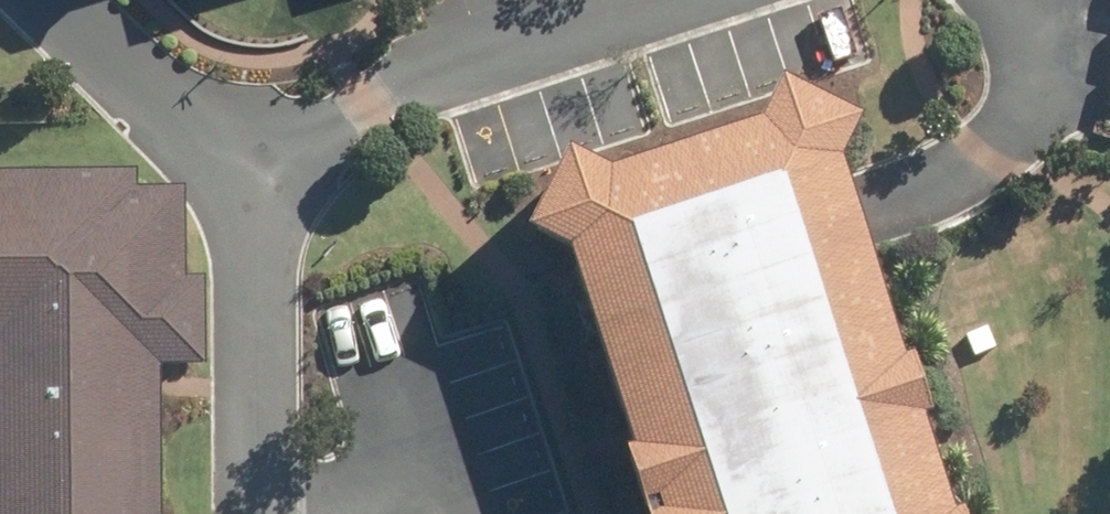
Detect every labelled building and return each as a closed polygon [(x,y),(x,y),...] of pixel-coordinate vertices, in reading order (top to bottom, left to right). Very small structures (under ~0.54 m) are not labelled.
[(532,261),(611,513),(906,513),(799,184),(822,142),(743,99),(722,143),(563,193),(539,179),(505,242),(532,261)] [(121,389),(169,388),(168,300),(148,299),(148,210),(100,211),(100,193),(0,193),(0,513),(124,513),(121,389)]
